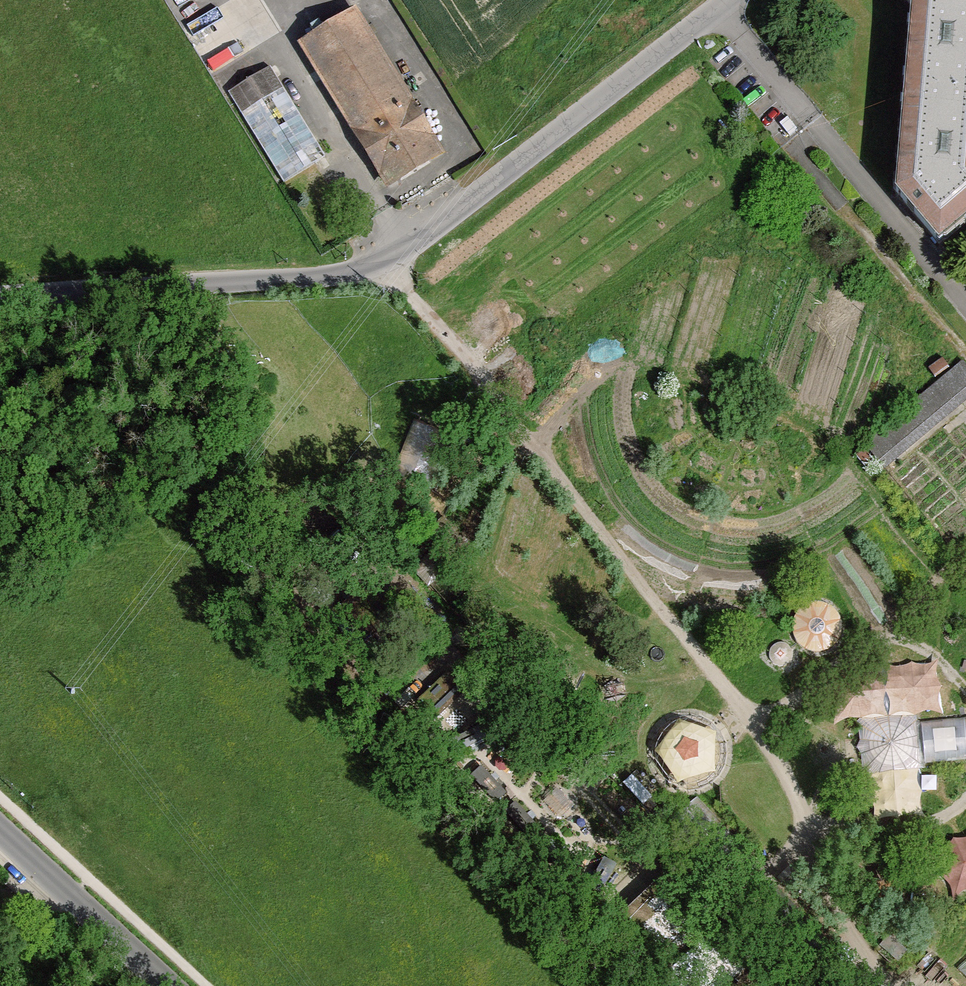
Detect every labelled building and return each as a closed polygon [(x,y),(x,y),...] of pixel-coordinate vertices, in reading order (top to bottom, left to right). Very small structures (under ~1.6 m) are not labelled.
[(910,2),(893,189),(940,244),(965,222),(965,0),(908,0),(910,2)] [(449,158),(360,12),(304,47),(393,192),(449,158)] [(326,159),(271,68),(230,93),(285,184),(326,159)] [(869,442),(888,464),(965,400),(965,363),(965,362),(869,442)] [(800,644),(840,647),(842,605),(802,603),(800,644)] [(846,668),(848,715),(945,711),(943,665),(846,668)] [(465,689),(449,673),(418,702),(435,719),(465,689)] [(507,792),(482,766),(471,775),(496,802),(507,792)] [(516,801),(506,811),(530,838),(541,829),(516,801)] [(965,890),(965,835),(939,844),(954,894),(965,890)] [(617,864),(605,858),(588,890),(599,896),(617,864)] [(659,883),(621,918),(675,976),(713,941),(659,883)]
